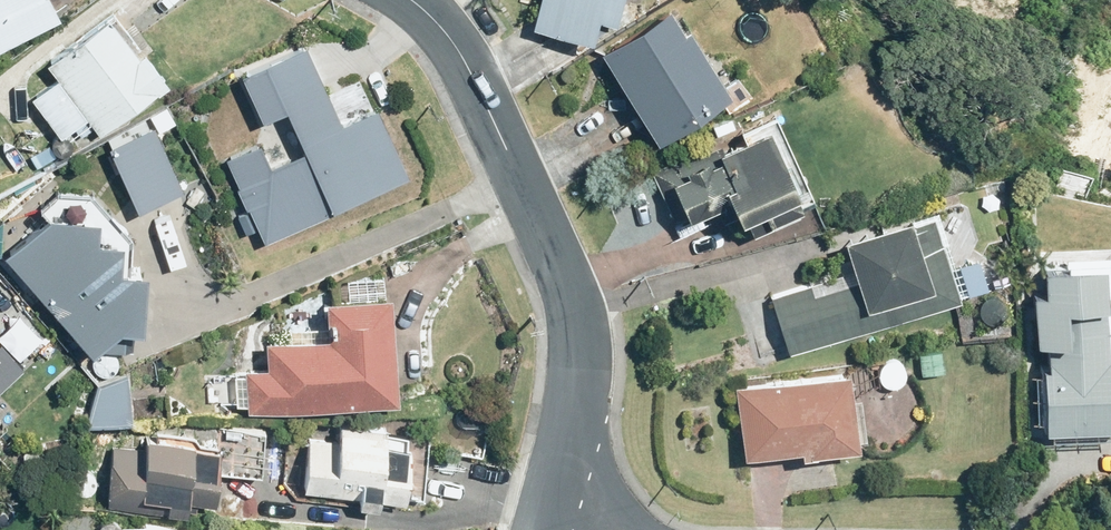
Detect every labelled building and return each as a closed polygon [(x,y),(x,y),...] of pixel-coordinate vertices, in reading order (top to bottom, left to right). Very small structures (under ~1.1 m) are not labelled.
[(1,48),(66,14),(59,0),(0,0),(0,47),(1,48)] [(530,29),(590,44),(596,21),(614,25),(620,0),(538,0),(530,29)] [(599,55),(655,142),(721,101),(726,109),(749,95),(739,80),(736,81),(715,48),(703,55),(674,8),(599,55)] [(62,77),(35,96),(65,137),(90,117),(103,134),(172,82),(149,52),(146,55),(117,15),(51,64),(62,77)] [(147,152),(115,165),(138,219),(190,197),(197,213),(213,207),(210,197),(262,175),(258,166),(273,160),(251,107),(222,120),(213,99),(137,130),(147,152)] [(699,149),(652,170),(674,220),(684,215),(686,220),(716,206),(722,221),(734,215),(736,220),(743,217),(751,234),(769,226),(771,229),(798,216),(796,212),(799,210),(796,204),(810,199),(775,118),(742,133),(745,141),(722,152),(719,146),(702,154),(699,149)] [(711,127),(716,135),(733,126),(729,118),(711,127)] [(104,142),(114,160),(131,150),(121,133),(104,142)] [(35,162),(13,173),(21,186),(42,175),(35,162)] [(53,216),(11,253),(99,352),(128,326),(153,328),(156,270),(131,269),(133,233),(97,193),(60,191),(43,206),(53,216)] [(955,294),(968,291),(952,242),(940,246),(932,221),(911,227),(908,220),(841,241),(851,272),(769,297),(786,352),(957,300),(955,294)] [(1043,356),(1036,356),(1039,437),(1110,434),(1110,352),(1109,352),(1106,265),(1040,268),(1041,292),(1031,292),(1032,314),(1042,313),(1043,356)] [(273,367),(250,368),(250,374),(239,375),(241,403),(252,403),(253,410),(405,400),(398,294),(388,295),(386,276),(350,278),(351,297),(332,299),(335,335),(271,340),(273,367)] [(4,336),(32,368),(56,347),(28,315),(4,336)] [(919,355),(921,375),(941,373),(940,353),(919,355)] [(100,393),(90,426),(136,423),(132,373),(100,382),(100,393)] [(846,373),(733,388),(742,459),(798,451),(800,459),(808,458),(808,457),(855,451),(854,443),(864,442),(859,401),(850,402),(846,373)] [(311,438),(308,491),(366,495),(366,506),(387,508),(387,499),(412,500),(412,497),(427,498),(431,433),(393,431),(394,426),(346,423),(347,440),(311,438)] [(111,505),(194,512),(195,500),(224,503),(227,469),(262,473),(267,431),(218,427),(212,432),(202,431),(198,434),(160,431),(159,436),(153,436),(151,447),(117,444),(111,505)] [(90,529),(65,520),(62,529),(90,529)] [(148,520),(146,529),(192,529),(148,520)]
